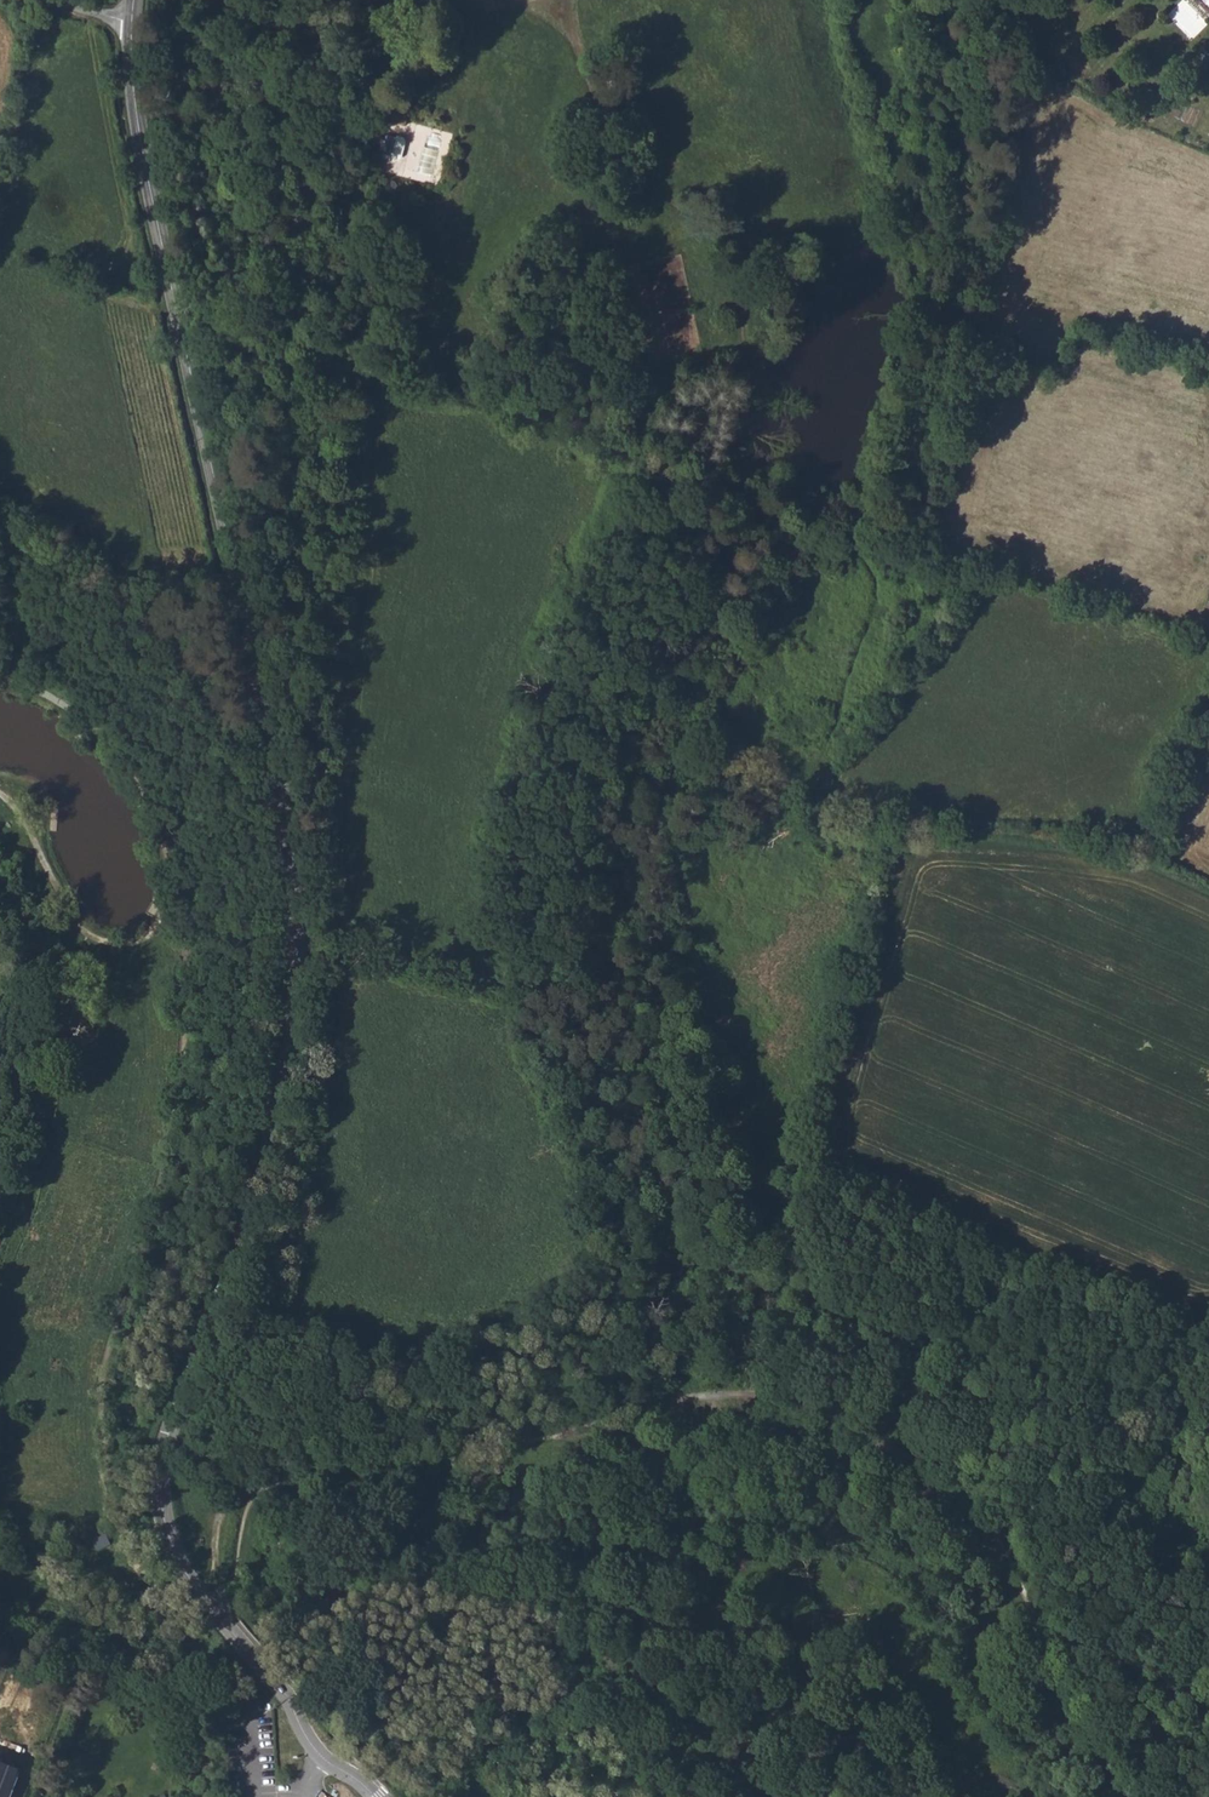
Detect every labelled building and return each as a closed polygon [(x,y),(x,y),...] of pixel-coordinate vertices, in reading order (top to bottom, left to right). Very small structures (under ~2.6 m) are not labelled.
[(413,113),(405,111),(403,119),(411,121),(413,113)] [(399,137),(389,134),(386,152),(395,155),(394,157),(402,158),(405,157),(409,139),(407,136),(399,135),(399,137)] [(0,1766),(0,1796),(8,1796),(18,1774),(0,1766)] [(769,1789),(780,1796),(790,1781),(779,1773),(769,1789)]
